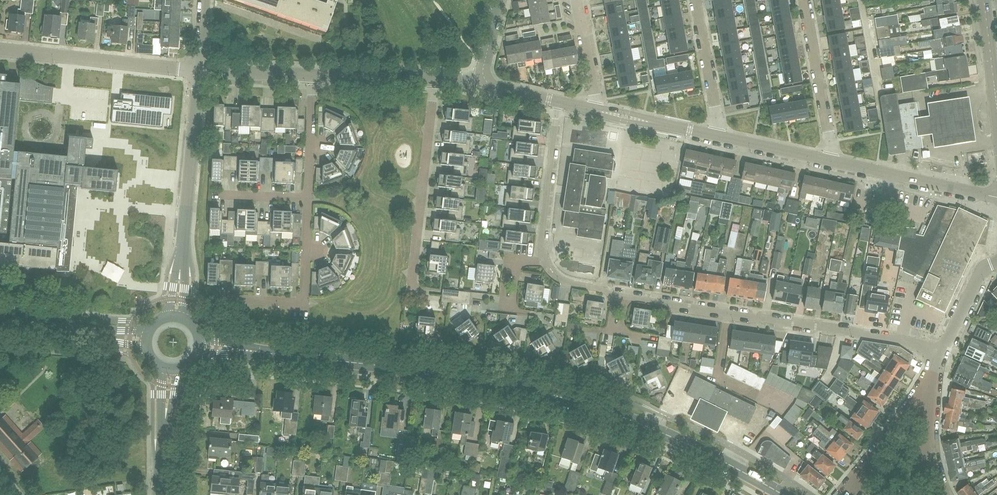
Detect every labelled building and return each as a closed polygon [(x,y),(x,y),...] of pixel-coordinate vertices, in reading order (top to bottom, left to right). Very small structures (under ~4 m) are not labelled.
[(21,10),(18,10),(18,16),(10,15),(10,21),(7,20),(6,29),(9,30),(8,31),(23,33),(25,13),(33,14),(34,0),(22,0),(21,10)] [(68,13),(70,0),(62,0),(61,13),(68,13)] [(180,11),(181,0),(164,0),(163,10),(180,11)] [(336,2),(329,0),(327,0),(325,6),(309,0),(232,0),(326,32),(337,3),(336,2)] [(547,6),(546,0),(528,0),(527,0),(529,9),(547,6)] [(732,6),(731,0),(713,0),(714,9),(732,6)] [(769,0),(771,12),(789,9),(787,0),(770,0),(769,0)] [(823,8),(840,5),(839,0),(821,0),(823,8)] [(937,6),(924,8),(955,3),(955,0),(936,0),(937,6)] [(606,16),(624,13),(622,1),(604,4),(606,16)] [(105,3),(97,2),(96,16),(103,17),(105,3)] [(661,6),(663,18),(677,16),(680,15),(681,15),(679,3),(678,3),(674,4),(661,6)] [(938,15),(957,13),(955,3),(924,8),(925,14),(920,14),(921,19),(938,16),(938,15)] [(747,12),(757,10),(755,4),(746,6),(747,12)] [(882,14),(896,11),(894,4),(880,6),(882,14)] [(842,17),(840,5),(823,8),(825,20),(842,17)] [(547,6),(529,9),(531,17),(548,14),(547,6)] [(714,9),(716,21),(734,18),(732,6),(714,9)] [(849,9),(850,16),(860,14),(859,8),(849,9)] [(771,12),(773,25),(791,21),(789,9),(771,12)] [(180,23),(180,11),(163,10),(162,22),(180,23)] [(748,18),(758,16),(757,10),(747,12),(748,18)] [(606,16),(608,28),(626,25),(624,13),(606,16)] [(548,14),(531,17),(532,26),(550,22),(548,14)] [(677,16),(663,18),(665,30),(679,28),(683,27),(681,15),(680,15),(677,16)] [(876,28),(899,25),(897,15),(875,19),(876,28)] [(61,17),(60,17),(45,16),(43,35),(59,37),(61,17)] [(749,25),(759,23),(758,16),(748,18),(749,25)] [(932,31),(959,26),(957,16),(939,20),(938,18),(921,21),(922,27),(931,26),(932,31)] [(845,29),(842,17),(825,20),(827,32),(845,29)] [(901,20),(902,28),(920,26),(919,17),(901,20)] [(98,25),(99,18),(91,18),(91,25),(80,24),(79,39),(93,41),(95,25),(98,25)] [(719,33),(736,30),(734,18),(716,21),(719,33)] [(126,45),(129,21),(123,20),(122,27),(109,26),(107,37),(112,38),(112,43),(126,45)] [(556,23),(559,32),(567,30),(564,20),(556,23)] [(791,21),(773,25),(776,37),(793,33),(791,21)] [(179,35),(180,23),(162,22),(162,34),(179,35)] [(750,31),(760,29),(759,23),(749,25),(750,31)] [(611,40),(628,37),(626,25),(608,28),(611,40)] [(900,35),(899,25),(876,28),(878,39),(900,35)] [(959,26),(932,31),(933,34),(917,36),(918,43),(961,35),(959,26)] [(665,30),(668,42),(682,40),(685,39),(683,27),(679,28),(665,30)] [(751,37),(761,35),(760,29),(750,31),(751,37)] [(719,33),(721,45),(738,42),(736,30),(719,33)] [(776,37),(778,49),(795,46),(793,33),(776,37)] [(845,33),(828,36),(830,48),(848,45),(845,33)] [(179,48),(179,35),(162,34),(161,47),(179,48)] [(753,43),(762,42),(761,35),(751,37),(753,43)] [(963,44),(961,35),(918,43),(919,47),(929,46),(933,50),(935,49),(963,44)] [(906,36),(878,40),(879,49),(877,49),(894,47),(894,46),(907,45),(906,36)] [(611,40),(613,53),(630,49),(628,37),(611,40)] [(682,40),(668,42),(670,55),(688,51),(685,39),(682,40)] [(541,53),(539,41),(530,43),(533,60),(542,59),(541,53)] [(738,42),(721,45),(723,57),(741,54),(738,42)] [(754,50),(763,48),(762,42),(753,43),(754,50)] [(866,48),(865,42),(855,44),(856,50),(866,48)] [(533,60),(530,43),(522,44),(525,62),(533,60)] [(525,62),(522,44),(514,46),(517,63),(525,62)] [(963,44),(935,49),(933,50),(933,53),(938,52),(939,56),(945,55),(964,52),(963,44)] [(830,48),(832,61),(850,57),(848,45),(830,48)] [(517,63),(514,46),(505,47),(508,65),(517,63)] [(579,65),(575,46),(566,48),(569,66),(579,65)] [(795,46),(778,49),(780,61),(798,58),(795,46)] [(894,47),(877,49),(879,59),(895,56),(894,47)] [(569,66),(566,48),(558,50),(561,68),(569,66)] [(755,56),(765,54),(763,48),(754,50),(755,56)] [(633,61),(630,49),(613,53),(615,65),(633,61)] [(561,68),(558,50),(549,51),(553,69),(561,68)] [(553,69),(549,51),(541,53),(542,59),(544,71),(553,69)] [(677,63),(689,60),(688,54),(675,56),(677,63)] [(723,57),(725,69),(743,66),(741,54),(723,57)] [(756,62),(766,60),(765,54),(755,56),(756,62)] [(677,63),(675,56),(666,58),(667,65),(677,63)] [(879,59),(881,68),(892,66),(891,57),(896,56),(895,56),(879,59)] [(949,68),(967,66),(965,56),(943,59),(942,59),(934,60),(935,71),(936,71),(939,70),(949,68)] [(850,57),(832,61),(834,73),(852,69),(850,57)] [(780,61),(782,73),(800,70),(798,58),(780,61)] [(664,59),(658,60),(657,60),(657,63),(658,69),(665,68),(664,59)] [(757,68),(767,67),(766,60),(756,62),(757,68)] [(615,65),(617,77),(635,74),(633,61),(615,65)] [(658,69),(657,63),(648,64),(649,71),(653,70),(658,69)] [(727,82),(745,78),(743,66),(725,69),(727,82)] [(870,73),(869,66),(860,68),(861,74),(870,73)] [(892,66),(881,68),(883,80),(894,78),(892,66)] [(938,81),(968,77),(967,66),(949,68),(939,70),(936,71),(937,76),(938,81)] [(758,75),(768,73),(767,67),(757,68),(758,75)] [(834,73),(837,85),(854,82),(852,69),(834,73)] [(784,85),(802,82),(800,70),(782,73),(784,85)] [(682,91),(683,90),(694,88),(691,71),(679,73),(682,91)] [(670,93),(682,91),(679,73),(666,75),(670,93)] [(768,73),(758,75),(759,81),(769,79),(768,73)] [(902,92),(902,93),(928,89),(926,78),(925,73),(914,75),(900,77),(900,78),(902,86),(902,92)] [(55,270),(56,269),(57,269),(57,272),(70,272),(78,188),(82,188),(82,189),(115,192),(115,193),(116,193),(116,192),(118,171),(84,168),(86,149),(92,149),(93,139),(69,137),(67,157),(33,154),(14,152),(19,103),(19,101),(52,104),(54,88),(56,89),(56,88),(49,87),(45,86),(42,84),(38,83),(35,81),(32,79),(28,78),(24,77),(21,76),(20,76),(20,77),(19,84),(6,82),(7,76),(7,75),(0,74),(0,265),(55,270)] [(619,89),(637,86),(635,74),(617,77),(619,89)] [(654,78),(657,95),(670,93),(666,75),(654,78)] [(727,82),(730,94),(747,90),(745,78),(727,82)] [(761,87),(770,85),(769,79),(759,81),(761,87)] [(854,82),(837,85),(839,97),(857,94),(854,82)] [(772,92),(771,90),(770,85),(761,87),(762,94),(772,92)] [(791,93),(804,91),(802,85),(790,87),(791,93)] [(732,106),(750,103),(747,90),(730,94),(732,106)] [(762,94),(763,100),(773,98),(772,92),(762,94)] [(173,98),(146,95),(121,93),(121,101),(120,103),(115,102),(115,100),(114,100),(111,123),(143,126),(163,128),(164,115),(171,115),(173,98)] [(859,106),(857,94),(839,97),(841,109),(859,106)] [(891,156),(892,155),(899,154),(905,153),(905,151),(922,148),(921,137),(918,120),(915,102),(898,105),(897,100),(896,94),(882,96),(881,97),(880,98),(880,99),(880,100),(888,153),(888,154),(889,154),(889,155),(890,155),(891,156)] [(972,98),(929,105),(931,118),(918,120),(921,137),(934,135),(937,148),(979,142),(972,98)] [(793,102),(796,120),(808,118),(805,100),(793,102)] [(784,122),(785,122),(796,120),(793,102),(781,105),(784,122)] [(225,130),(232,130),(232,116),(226,116),(227,107),(224,107),(224,105),(221,105),(221,104),(217,104),(217,105),(214,105),(214,126),(225,126),(225,130)] [(238,127),(250,127),(251,106),(248,106),(248,105),(244,105),(244,106),(242,106),(241,108),(239,108),(238,117),(232,116),(232,130),(238,131),(238,127)] [(261,132),(268,132),(268,118),(262,118),(263,109),(260,109),(260,107),(258,107),(258,105),(254,105),(254,106),(251,106),(250,127),(261,128),(261,132)] [(781,105),(768,107),(771,124),(784,122),(781,105)] [(274,128),(286,129),(287,108),(284,108),(284,106),(280,106),(280,107),(277,107),(277,109),(275,109),(274,118),(268,118),(268,132),(274,132),(274,128)] [(861,118),(859,106),(841,109),(843,121),(861,118)] [(305,119),(304,119),(298,119),(299,110),(296,110),(296,108),(294,108),(294,107),(290,107),(289,108),(287,108),(286,129),(297,129),(297,133),(304,133),(305,119)] [(446,116),(445,120),(459,122),(458,130),(472,131),(473,118),(469,117),(469,111),(447,108),(446,112),(445,112),(445,116),(446,116)] [(878,115),(877,109),(867,110),(868,117),(878,115)] [(334,131),(338,135),(348,126),(344,122),(345,119),(339,116),(340,115),(333,112),(332,113),(326,110),(325,113),(318,113),(318,126),(324,126),(324,128),(333,132),(334,131)] [(878,115),(868,117),(869,123),(879,121),(878,115)] [(863,130),(861,118),(843,121),(846,133),(863,130)] [(541,122),(531,121),(519,120),(518,127),(514,126),(512,139),(525,141),(526,133),(540,135),(540,131),(542,131),(542,127),(541,126),(541,122)] [(342,145),(342,151),(355,151),(355,146),(358,145),(356,138),(357,138),(354,131),(353,131),(351,125),(348,126),(338,135),(337,136),(340,145),(342,145)] [(443,138),(443,143),(457,144),(456,152),(469,153),(471,140),(466,140),(467,133),(444,130),(444,134),(443,134),(442,138),(443,138)] [(509,161),(523,163),(524,155),(537,157),(538,153),(539,153),(540,149),(538,149),(539,145),(516,142),(515,149),(511,148),(509,161)] [(231,143),(220,146),(222,153),(233,151),(231,143)] [(570,164),(562,211),(565,211),(563,226),(578,229),(577,237),(601,240),(602,236),(606,209),(601,208),(604,201),(606,193),(606,185),(606,178),(604,178),(605,170),(611,171),(614,159),(614,155),(575,149),(574,149),(575,149),(572,164),(570,164)] [(687,171),(694,173),(695,170),(699,153),(686,150),(681,172),(686,173),(687,171)] [(355,151),(342,151),(340,151),(336,159),(337,161),(333,165),(342,174),(346,170),(349,172),(352,165),(353,166),(356,159),(355,159),(358,153),(355,151)] [(464,155),(442,152),(441,156),(440,156),(440,161),(441,161),(440,165),(454,166),(453,174),(467,175),(468,162),(464,162),(464,155)] [(706,175),(711,155),(699,153),(695,170),(694,173),(694,174),(699,175),(699,174),(706,175)] [(718,179),(719,175),(723,158),(711,155),(706,175),(706,177),(718,179)] [(224,160),(213,160),(212,160),(211,181),(214,181),(214,182),(218,182),(218,181),(221,181),(221,179),(224,179),(224,170),(230,170),(231,156),(224,156),(224,160)] [(248,182),(249,161),(237,161),(237,157),(231,156),(230,170),(236,171),(236,179),(239,180),(238,182),(241,182),(241,183),(245,183),(245,182),(248,182)] [(266,172),(267,158),(260,158),(260,162),(249,161),(248,182),(250,182),(250,183),(255,184),(255,182),(257,182),(257,180),(260,180),(260,172),(266,172)] [(284,184),(284,163),(273,162),(273,158),(267,158),(266,172),(272,172),(272,181),(274,181),(274,183),(276,183),(276,184),(281,185),(281,183),(284,184)] [(736,161),(723,158),(719,175),(731,177),(732,178),(732,177),(736,161)] [(296,173),(303,174),(303,159),(296,159),(296,163),(284,163),(284,184),(286,184),(286,185),(291,185),(291,184),(293,184),(293,182),(296,182),(296,173)] [(323,168),(316,168),(316,181),(322,181),(323,184),(330,182),(330,183),(337,181),(337,179),(343,177),(342,174),(333,165),(332,163),(323,166),(323,168)] [(742,180),(754,182),(758,166),(745,163),(741,179),(742,180)] [(521,177),(535,179),(535,175),(537,175),(537,171),(536,171),(536,167),(514,164),(513,171),(508,170),(507,184),(520,185),(521,177)] [(754,182),(766,185),(770,168),(758,166),(754,182)] [(766,185),(778,188),(779,188),(782,171),(770,168),(766,185)] [(479,178),(487,179),(488,169),(480,169),(479,178)] [(783,194),(784,189),(791,191),(795,174),(782,171),(779,188),(778,188),(777,193),(783,194)] [(438,183),(438,187),(451,188),(451,196),(464,198),(466,184),(461,184),(462,177),(439,175),(439,178),(438,178),(437,183),(438,183)] [(806,194),(813,195),(817,178),(804,176),(800,193),(799,198),(805,199),(806,194)] [(826,198),(829,181),(817,178),(813,195),(826,198)] [(826,198),(838,201),(842,184),(829,181),(826,198)] [(842,184),(838,201),(850,203),(854,187),(842,184)] [(533,193),(534,189),(511,186),(510,193),(506,193),(504,206),(518,207),(519,200),(532,201),(533,197),(534,197),(535,193),(533,193)] [(726,200),(732,201),(735,189),(728,187),(727,194),(726,200)] [(485,189),(477,188),(476,200),(484,201),(485,189)] [(740,190),(735,189),(732,201),(738,203),(740,190)] [(612,206),(629,208),(631,195),(614,192),(612,206)] [(631,195),(629,208),(628,211),(636,212),(637,204),(645,206),(647,198),(631,195)] [(459,206),(459,200),(459,199),(437,197),(436,201),(435,201),(434,205),(436,205),(435,209),(449,210),(448,218),(462,220),(463,207),(459,206)] [(699,203),(699,205),(710,207),(711,201),(712,200),(700,198),(699,203)] [(647,200),(645,218),(653,219),(656,201),(647,200)] [(785,212),(791,213),(793,201),(788,200),(785,212)] [(793,201),(791,213),(797,214),(799,202),(793,201)] [(722,203),(720,213),(719,218),(729,220),(732,204),(722,202),(722,203)] [(958,208),(957,210),(938,206),(924,236),(901,232),(899,246),(898,250),(904,251),(901,267),(925,279),(916,299),(945,313),(977,244),(985,245),(988,225),(989,221),(982,218),(981,219),(958,208)] [(227,242),(228,234),(228,220),(222,220),(222,211),(220,211),(220,209),(217,209),(217,208),(213,207),(213,209),(210,209),(209,230),(221,230),(220,241),(227,242)] [(531,211),(508,208),(508,215),(503,215),(502,228),(515,229),(516,222),(530,223),(530,219),(531,219),(532,215),(531,215),(531,211)] [(237,212),(235,212),(234,220),(228,220),(228,234),(227,242),(231,242),(231,234),(234,235),(234,231),(246,231),(246,210),(244,210),(244,209),(239,209),(239,210),(237,210),(237,212)] [(257,235),(263,236),(264,222),(258,222),(258,213),(256,213),(256,210),(254,210),(254,209),(249,209),(249,210),(246,210),(246,231),(257,232),(257,235)] [(761,219),(763,210),(754,209),(752,218),(761,219)] [(270,232),(282,233),(282,212),(280,211),(280,210),(275,210),(275,211),(273,211),(273,213),(271,213),(270,222),(264,222),(263,236),(270,236),(270,232)] [(292,237),(300,237),(301,223),(294,223),(294,214),(292,214),(292,212),(290,212),(290,211),(285,210),(285,212),(282,212),(282,233),(293,233),(292,237)] [(770,221),(772,212),(765,210),(763,220),(770,221)] [(314,216),(314,230),(320,230),(320,232),(329,236),(330,235),(340,225),(341,223),(335,220),(336,219),(329,215),(328,217),(322,214),(321,217),(314,216)] [(456,228),(457,221),(434,219),(434,223),(432,223),(432,227),(433,227),(433,231),(446,233),(446,240),(459,242),(461,229),(456,228)] [(835,233),(837,221),(823,219),(821,230),(835,233)] [(759,230),(760,223),(754,221),(753,221),(751,228),(759,230)] [(340,225),(330,235),(334,239),(333,240),(336,249),(338,249),(351,249),(354,248),(351,242),(353,242),(350,235),(349,235),(347,229),(344,230),(340,225)] [(653,250),(666,252),(670,230),(657,227),(653,250)] [(899,246),(901,232),(884,229),(884,232),(881,231),(881,232),(879,241),(899,246)] [(496,252),(499,250),(513,251),(514,244),(527,245),(528,241),(529,242),(529,237),(528,237),(529,233),(506,231),(505,237),(501,237),(500,243),(488,241),(487,251),(490,251),(496,252)] [(727,247),(735,248),(738,233),(731,231),(727,247)] [(700,242),(702,234),(695,232),(693,240),(700,242)] [(738,233),(735,248),(741,250),(744,234),(738,233)] [(783,249),(787,240),(781,238),(778,247),(783,249)] [(487,251),(488,241),(480,240),(479,250),(487,251)] [(615,278),(618,279),(623,248),(623,242),(613,241),(607,277),(609,277),(608,278),(611,279),(615,279),(615,278)] [(685,264),(681,288),(691,290),(694,273),(690,272),(691,262),(693,262),(696,241),(691,241),(687,264),(685,264)] [(629,249),(623,248),(618,279),(622,279),(621,280),(624,281),(628,281),(628,280),(629,280),(630,276),(631,264),(633,264),(635,250),(629,249)] [(695,290),(704,292),(707,270),(712,251),(712,249),(706,248),(701,274),(697,273),(696,282),(695,286),(695,290)] [(351,249),(338,249),(338,255),(336,255),(332,263),(333,265),(342,274),(345,276),(347,269),(349,270),(352,263),(351,263),(353,256),(351,255),(351,249)] [(753,259),(760,261),(762,251),(756,249),(753,259)] [(704,292),(713,293),(717,270),(718,264),(715,263),(716,256),(711,255),(712,251),(707,270),(704,292)] [(783,254),(775,252),(771,268),(779,270),(783,254)] [(639,253),(635,281),(637,282),(638,283),(642,284),(643,282),(644,283),(648,255),(639,253)] [(447,257),(430,255),(429,262),(427,262),(427,264),(427,266),(428,268),(428,270),(428,272),(430,273),(432,274),(434,275),(436,275),(438,275),(438,273),(445,274),(447,257)] [(648,255),(644,283),(646,283),(647,284),(651,285),(652,284),(654,284),(655,277),(660,278),(662,263),(652,262),(653,257),(649,257),(649,255),(648,255)] [(727,260),(720,258),(718,264),(717,270),(713,293),(722,295),(725,277),(721,277),(723,268),(725,268),(727,260)] [(730,278),(727,291),(727,295),(736,297),(741,270),(743,259),(737,258),(734,279),(730,278)] [(802,274),(810,276),(814,260),(806,258),(802,274)] [(736,297),(745,298),(750,274),(752,261),(743,259),(741,270),(736,297)] [(829,271),(840,272),(842,261),(831,259),(829,271)] [(220,264),(209,263),(208,263),(207,285),(210,285),(210,286),(214,286),(214,285),(217,285),(217,283),(220,283),(220,274),(226,274),(227,260),(220,260),(220,264)] [(227,260),(226,274),(232,275),(232,283),(234,284),(234,286),(236,286),(236,287),(241,287),(241,286),(244,286),(244,265),(233,265),(233,261),(227,260)] [(763,261),(760,273),(766,274),(769,262),(763,261)] [(845,262),(842,261),(840,272),(837,283),(835,294),(832,312),(841,314),(844,295),(845,295),(847,284),(842,282),(843,273),(845,262)] [(244,265),(244,286),(246,286),(246,287),(251,288),(251,286),(253,286),(253,284),(256,284),(256,276),(262,276),(262,262),(256,262),(255,265),(244,265)] [(262,262),(262,276),(268,276),(268,285),(270,285),(270,287),(272,287),(272,288),(277,289),(277,287),(280,287),(280,266),(269,266),(269,262),(262,262)] [(666,269),(664,282),(663,285),(673,287),(676,262),(672,262),(670,269),(666,269)] [(676,262),(673,287),(681,288),(685,264),(676,262)] [(287,288),(289,288),(289,286),(291,286),(292,277),(298,278),(299,263),(292,263),(291,267),(280,266),(280,287),(282,288),(282,289),(287,289),(287,288)] [(495,266),(477,264),(475,281),(482,282),(482,284),(484,284),(486,284),(488,284),(490,283),(493,283),(493,281),(494,279),(495,277),(496,275),(496,273),(494,273),(495,266)] [(329,268),(327,267),(319,270),(318,272),(312,272),(312,285),(318,285),(319,288),(325,286),(326,287),(333,285),(332,283),(339,281),(338,278),(342,274),(333,265),(329,268)] [(861,296),(868,297),(869,291),(871,292),(872,287),(875,287),(878,267),(866,265),(861,296)] [(745,298),(754,300),(758,276),(759,277),(760,275),(750,274),(745,298)] [(758,276),(754,300),(763,301),(767,279),(762,278),(763,276),(760,275),(759,277),(758,276)] [(772,300),(785,302),(789,284),(783,283),(784,277),(778,275),(777,281),(773,296),(772,300)] [(790,278),(789,284),(785,302),(798,305),(799,301),(802,286),(803,281),(790,278)] [(832,312),(835,294),(837,283),(831,282),(829,293),(825,292),(823,306),(822,310),(832,312)] [(996,301),(996,283),(994,287),(996,289),(992,292),(995,296),(987,303),(991,307),(996,301)] [(544,286),(527,284),(526,290),(524,290),(524,292),(524,294),(524,296),(525,298),(524,301),(527,301),(526,306),(537,308),(538,303),(542,303),(544,286)] [(817,310),(817,306),(820,290),(808,288),(805,304),(804,308),(817,310)] [(878,290),(878,293),(871,292),(869,291),(868,297),(865,312),(872,313),(873,311),(885,313),(889,292),(878,290)] [(854,316),(855,312),(858,296),(848,295),(845,310),(844,314),(854,316)] [(603,310),(604,304),(587,301),(584,318),(593,319),(593,321),(595,321),(597,321),(599,320),(602,321),(602,318),(603,317),(604,315),(605,313),(605,311),(603,310)] [(991,307),(987,303),(985,301),(977,318),(995,315),(996,317),(996,301),(991,307)] [(562,316),(564,304),(557,303),(556,315),(562,316)] [(564,304),(562,316),(568,317),(570,304),(564,304)] [(648,328),(651,311),(634,308),(633,315),(631,315),(631,317),(631,319),(631,321),(632,323),(631,325),(633,326),(635,327),(637,328),(639,329),(641,329),(641,327),(648,328)] [(417,332),(416,334),(419,334),(420,335),(422,336),(424,337),(427,337),(427,335),(434,336),(436,319),(418,317),(418,324),(416,323),(415,326),(415,328),(416,330),(417,332)] [(464,341),(465,343),(467,342),(469,342),(471,341),(473,340),(475,339),(473,337),(479,333),(469,319),(455,329),(459,335),(457,336),(459,338),(460,340),(462,341),(464,341)] [(671,340),(682,341),(685,323),(678,322),(674,321),(673,326),(667,325),(666,337),(665,337),(671,338),(671,340)] [(682,341),(693,343),(696,325),(692,324),(693,324),(685,323),(682,341)] [(693,343),(704,345),(707,326),(699,325),(696,325),(693,343)] [(502,348),(503,350),(505,349),(507,348),(509,348),(511,347),(513,346),(511,344),(517,340),(525,341),(527,329),(521,328),(521,329),(516,328),(511,332),(508,326),(493,336),(497,341),(495,343),(497,344),(498,346),(500,347),(502,348)] [(707,326),(704,345),(710,346),(710,349),(714,350),(717,328),(714,328),(714,327),(707,326)] [(978,328),(974,336),(988,342),(992,334),(978,328)] [(730,349),(741,350),(743,332),(736,331),(732,331),(730,349)] [(751,333),(743,332),(741,350),(751,352),(754,334),(751,333)] [(539,356),(540,358),(542,357),(544,357),(546,356),(548,356),(550,354),(549,353),(555,349),(546,334),(531,343),(535,349),(533,350),(534,352),(536,354),(537,355),(539,356)] [(754,334),(751,352),(762,354),(765,335),(757,334),(754,334)] [(772,336),(765,335),(762,354),(773,355),(773,352),(778,353),(783,342),(775,341),(776,337),(772,337),(772,336)] [(671,340),(671,338),(665,337),(666,337),(659,336),(658,343),(671,345),(671,340)] [(970,347),(996,360),(996,351),(995,350),(994,353),(988,350),(990,346),(974,339),(974,340),(972,339),(970,343),(972,344),(970,347)] [(781,363),(798,365),(802,343),(790,341),(789,352),(783,351),(781,363)] [(867,359),(866,360),(884,372),(898,381),(909,364),(914,358),(914,357),(899,347),(862,341),(857,353),(867,359)] [(670,351),(671,345),(658,343),(657,349),(670,351)] [(802,343),(798,365),(815,368),(816,368),(818,354),(817,356),(811,355),(813,344),(802,343)] [(576,366),(577,368),(579,367),(581,367),(583,366),(585,366),(587,365),(586,363),(592,360),(584,344),(569,352),(572,359),(571,360),(572,362),(573,363),(574,365),(576,366)] [(607,345),(601,345),(599,357),(605,358),(607,345)] [(816,368),(821,369),(826,347),(818,346),(817,354),(818,354),(816,368)] [(832,348),(826,347),(821,369),(826,370),(833,348),(832,348)] [(841,358),(851,359),(852,348),(843,347),(841,358)] [(970,347),(969,350),(967,349),(965,353),(967,354),(967,355),(982,362),(984,358),(996,364),(996,365),(996,366),(996,360),(970,347)] [(613,377),(614,379),(616,378),(618,378),(620,378),(622,378),(624,377),(623,375),(630,372),(622,356),(606,364),(610,370),(608,371),(609,373),(610,375),(611,376),(613,377)] [(984,376),(996,382),(996,377),(989,373),(990,370),(980,366),(981,364),(965,357),(961,365),(984,376)] [(841,359),(838,366),(849,373),(855,365),(849,361),(841,359)] [(878,380),(892,389),(898,381),(884,372),(866,360),(864,363),(882,375),(878,380)] [(732,363),(726,374),(726,375),(732,377),(737,366),(732,363)] [(957,373),(974,380),(987,386),(992,388),(993,385),(983,380),(984,376),(961,365),(957,373)] [(712,374),(713,368),(700,366),(699,372),(712,374)] [(732,377),(738,380),(743,369),(737,366),(732,377)] [(849,373),(838,366),(832,376),(839,380),(843,383),(849,373)] [(649,390),(650,392),(652,391),(655,392),(657,391),(659,391),(661,390),(660,388),(666,385),(659,369),(643,376),(646,383),(644,384),(645,386),(646,387),(648,389),(649,390)] [(743,369),(738,380),(743,383),(749,371),(743,369)] [(743,383),(749,385),(754,374),(749,371),(743,383)] [(775,375),(769,372),(766,380),(764,383),(770,386),(775,375)] [(989,393),(992,388),(987,386),(974,380),(957,373),(956,375),(955,374),(952,380),(954,381),(970,389),(972,385),(989,393)] [(754,374),(749,385),(754,388),(760,377),(754,374)] [(775,388),(780,377),(775,375),(770,386),(775,388)] [(687,395),(699,400),(726,413),(748,424),(756,408),(715,388),(716,386),(696,376),(687,395)] [(886,398),(887,398),(892,389),(878,380),(875,385),(862,376),(859,380),(886,398)] [(754,388),(760,391),(765,380),(760,377),(754,388)] [(786,380),(780,377),(775,388),(780,391),(786,380)] [(791,382),(786,380),(780,391),(786,393),(791,382)] [(833,392),(836,395),(837,395),(842,386),(844,384),(843,383),(839,380),(835,385),(833,384),(829,389),(833,392)] [(886,398),(859,380),(856,384),(870,393),(867,397),(881,406),(886,398)] [(819,381),(811,392),(825,402),(833,392),(829,389),(819,381)] [(786,393),(791,396),(796,385),(791,382),(786,393)] [(791,396),(797,398),(802,388),(796,385),(791,396)] [(846,401),(871,420),(878,411),(877,411),(874,409),(875,407),(872,404),(870,406),(863,401),(860,405),(847,395),(849,391),(842,386),(837,395),(846,401)] [(986,402),(965,397),(966,392),(952,389),(950,390),(950,393),(951,394),(950,399),(964,402),(984,406),(985,407),(986,402)] [(379,391),(376,399),(387,403),(390,395),(379,391)] [(277,400),(275,400),(274,410),(286,412),(284,434),(296,435),(297,422),(291,421),(294,397),(291,397),(291,393),(278,392),(277,400)] [(329,421),(332,397),(316,396),(314,414),(322,415),(321,420),(329,421)] [(810,404),(814,407),(820,400),(816,396),(810,404)] [(807,404),(797,398),(794,404),(805,409),(806,406),(807,404)] [(231,417),(232,407),(243,408),(242,415),(254,416),(255,403),(220,399),(220,403),(214,402),(212,415),(221,416),(220,423),(220,424),(230,425),(231,417)] [(359,433),(364,433),(363,442),(360,442),(359,447),(369,448),(371,430),(365,430),(367,412),(364,412),(365,401),(362,401),(362,399),(356,399),(356,400),(353,400),(351,410),(350,410),(350,416),(351,416),(350,426),(359,427),(359,433)] [(948,403),(946,408),(962,412),(963,406),(983,410),(984,406),(964,402),(950,399),(949,403),(948,403)] [(855,423),(857,422),(865,428),(867,429),(869,427),(870,425),(872,423),(870,422),(871,420),(846,401),(843,405),(854,413),(851,417),(851,418),(850,419),(855,423)] [(804,411),(794,404),(790,409),(800,416),(804,411)] [(402,430),(405,411),(396,410),(397,407),(387,406),(386,418),(383,418),(382,428),(402,430)] [(971,419),(961,417),(962,412),(946,408),(945,414),(947,414),(946,418),(970,423),(971,419)] [(433,452),(442,454),(445,432),(439,430),(441,411),(426,409),(424,428),(433,430),(432,436),(437,436),(437,438),(435,438),(433,452)] [(800,416),(790,409),(787,413),(796,421),(800,416)] [(856,440),(862,432),(837,412),(834,416),(845,425),(843,428),(844,429),(843,430),(856,440)] [(479,444),(466,442),(468,435),(472,436),(475,423),(470,422),(471,416),(456,413),(453,433),(462,434),(460,445),(465,445),(464,455),(477,457),(479,444)] [(796,421),(787,413),(783,418),(792,425),(796,421)] [(22,473),(42,454),(32,442),(31,443),(30,442),(45,427),(39,420),(24,434),(7,416),(0,422),(0,446),(12,460),(11,461),(22,473)] [(944,427),(943,428),(958,431),(959,426),(969,428),(970,423),(946,418),(945,422),(943,423),(943,426),(944,427)] [(503,450),(503,451),(497,478),(507,479),(511,460),(505,459),(506,451),(507,451),(511,435),(514,424),(498,420),(498,421),(490,420),(488,430),(494,431),(491,440),(504,443),(503,450)] [(832,442),(845,453),(852,445),(839,434),(832,429),(830,433),(820,425),(813,420),(810,424),(816,429),(832,442)] [(845,453),(832,442),(816,429),(813,433),(829,446),(826,451),(839,461),(845,453)] [(544,453),(549,435),(541,433),(541,434),(531,432),(529,437),(531,438),(528,449),(544,453)] [(239,435),(238,441),(259,443),(259,436),(239,435)] [(220,460),(220,456),(229,457),(231,440),(210,438),(208,459),(208,458),(220,460)] [(571,463),(578,465),(585,445),(578,443),(579,442),(569,438),(562,458),(572,462),(571,463)] [(944,448),(945,452),(971,445),(973,445),(987,443),(986,440),(983,439),(970,441),(960,444),(959,438),(942,442),(943,444),(942,445),(943,448),(944,448)] [(757,453),(764,457),(785,469),(791,458),(770,442),(769,442),(768,441),(767,441),(766,441),(765,442),(764,442),(763,443),(762,443),(761,444),(761,445),(757,453)] [(812,455),(819,460),(815,465),(827,475),(835,466),(822,455),(823,454),(817,449),(818,448),(812,443),(807,449),(813,453),(812,455)] [(404,462),(406,446),(399,445),(396,461),(404,462)] [(964,458),(962,452),(973,450),(971,445),(945,452),(946,456),(945,457),(946,459),(947,460),(947,462),(964,458)] [(608,482),(608,481),(616,460),(618,455),(604,450),(601,457),(595,455),(589,470),(596,473),(598,468),(605,471),(602,479),(608,481),(608,482)] [(950,472),(980,464),(986,463),(985,459),(979,461),(975,461),(970,462),(965,463),(964,458),(947,462),(948,464),(947,465),(948,468),(949,468),(950,472)] [(643,488),(652,469),(639,463),(633,476),(632,476),(629,482),(631,482),(631,483),(643,488)] [(952,480),(952,481),(968,478),(967,472),(973,471),(977,470),(977,469),(981,468),(987,467),(986,463),(980,464),(950,472),(951,475),(950,476),(951,479),(952,480)] [(334,481),(341,481),(342,466),(337,466),(334,481)] [(816,472),(809,466),(805,470),(800,466),(797,473),(802,477),(802,479),(804,481),(806,480),(809,483),(809,484),(817,491),(826,480),(816,472)] [(425,494),(429,470),(422,469),(419,493),(425,494)] [(230,470),(230,478),(212,476),(211,491),(238,493),(239,479),(247,480),(246,494),(253,494),(255,473),(230,470)] [(425,494),(428,494),(431,494),(434,481),(436,481),(438,471),(429,470),(425,494)] [(564,490),(574,493),(581,474),(571,471),(564,490)] [(377,487),(383,487),(385,473),(379,472),(377,487)] [(385,473),(383,487),(389,488),(391,474),(385,473)] [(275,485),(275,484),(275,485),(267,485),(268,476),(262,475),(260,494),(275,494),(275,485)] [(319,477),(305,475),(302,494),(317,494),(319,477)] [(681,482),(667,475),(657,494),(674,494),(681,482)] [(333,491),(333,487),(319,485),(319,477),(317,494),(332,494),(333,491)] [(987,490),(996,484),(993,479),(984,486),(973,494),(980,494),(987,490)] [(827,492),(834,485),(828,480),(821,487),(827,492)] [(603,494),(605,494),(610,494),(614,484),(608,481),(608,482),(608,481),(603,494)] [(958,493),(958,494),(973,494),(984,486),(982,482),(973,489),(969,484),(958,493)] [(275,494),(290,494),(290,486),(275,485),(275,494)] [(361,494),(352,493),(353,487),(346,486),(345,494),(360,494),(361,494)]
